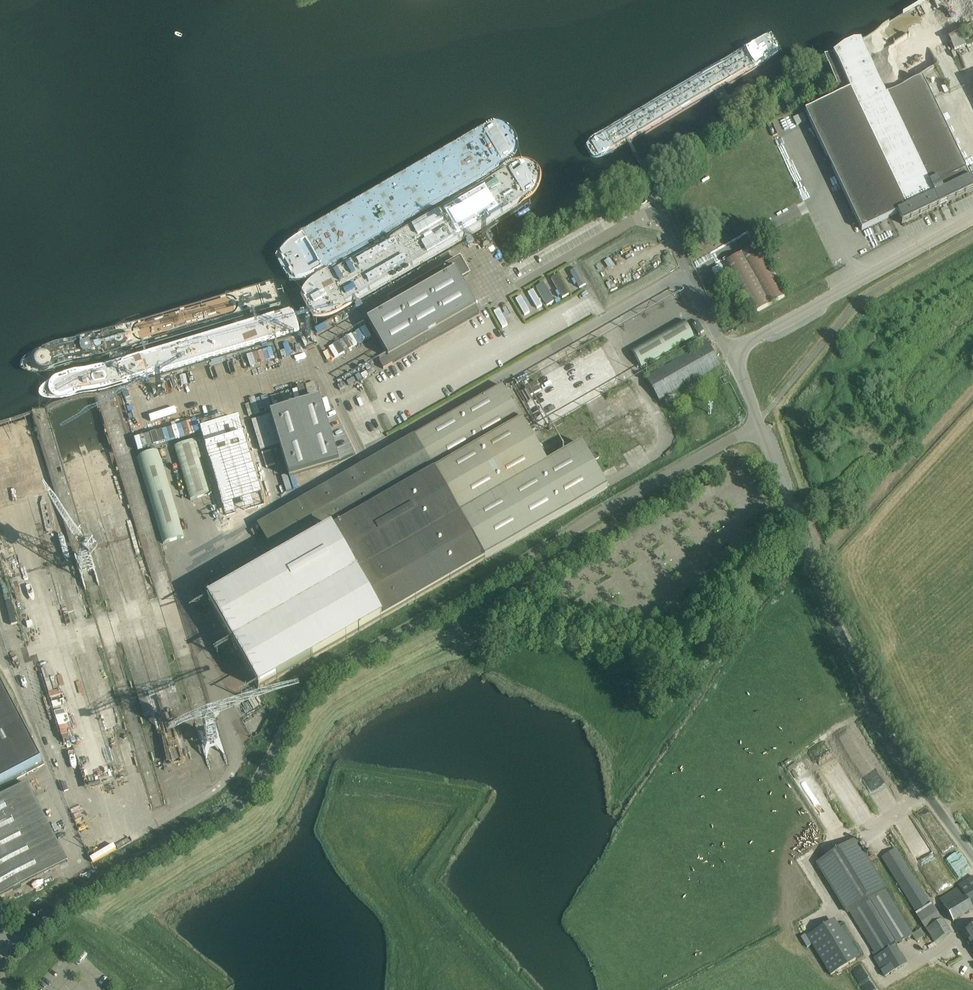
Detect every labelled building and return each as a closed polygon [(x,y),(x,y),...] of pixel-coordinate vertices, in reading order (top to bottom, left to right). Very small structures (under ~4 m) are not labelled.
[(966,46),(960,34),(949,39),(954,51),(966,46)] [(898,213),(902,223),(902,224),(972,190),(972,184),(923,78),(887,95),(861,41),(824,58),(841,94),(805,111),(862,230),(898,213)] [(796,125),(807,120),(803,113),(793,118),(796,125)] [(788,295),(759,243),(723,263),(752,315),(788,295)] [(393,306),(367,320),(387,354),(378,359),(383,369),(479,314),(460,279),(468,274),(459,257),(388,298),(393,306)] [(586,284),(576,268),(570,272),(580,288),(586,284)] [(569,294),(558,275),(551,278),(562,298),(569,294)] [(550,300),(541,284),(536,287),(545,303),(550,300)] [(530,312),(521,297),(516,300),(524,315),(530,312)] [(507,325),(499,309),(494,312),(502,328),(507,325)] [(642,369),(695,339),(683,319),(631,349),(642,369)] [(698,321),(693,324),(699,334),(704,331),(698,321)] [(694,381),(721,366),(707,343),(646,378),(659,401),(686,386),(690,393),(698,388),(694,381)] [(600,458),(594,449),(587,453),(582,445),(547,465),(502,386),(263,523),(276,546),(282,557),(218,595),(209,600),(259,688),(607,489),(592,463),(600,458)] [(270,394),(250,399),(254,415),(274,410),(270,394)] [(280,445),(289,477),(339,462),(320,400),(252,421),(261,450),(280,445)] [(265,503),(239,417),(198,429),(224,516),(265,503)] [(173,435),(170,435),(169,428),(141,434),(143,443),(174,437),(173,435)] [(196,440),(174,447),(180,467),(190,500),(212,494),(204,467),(196,440)] [(163,467),(158,451),(136,457),(139,467),(162,544),(184,537),(163,467)] [(41,762),(0,683),(0,783),(41,762)] [(63,853),(27,783),(0,797),(0,896),(67,861),(63,853)] [(887,888),(857,838),(819,861),(848,912),(851,910),(878,956),(874,958),(885,976),(906,963),(895,945),(913,935),(886,889),(887,888)] [(946,857),(950,863),(964,854),(959,847),(946,857)] [(881,857),(915,912),(930,903),(919,886),(923,883),(918,875),(915,878),(896,848),(881,857)] [(959,887),(969,902),(972,899),(972,876),(958,886),(959,887)] [(969,902),(959,887),(939,899),(953,921),(972,909),(969,902)] [(930,903),(915,912),(925,928),(940,919),(930,903)] [(843,967),(858,958),(834,919),(807,936),(812,944),(830,975),(843,967)] [(949,934),(940,919),(925,928),(934,943),(949,934)] [(964,933),(972,948),(972,927),(964,933)]
